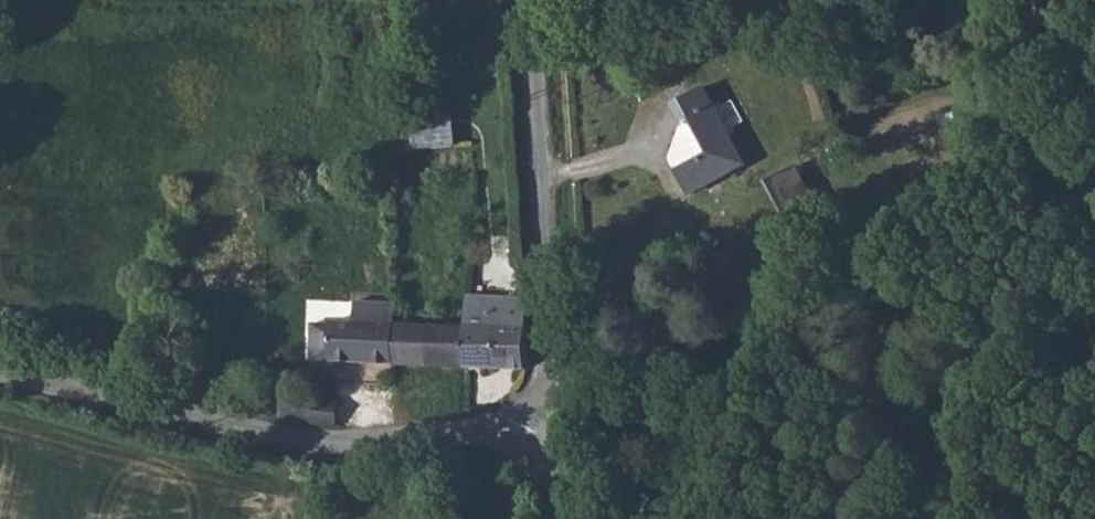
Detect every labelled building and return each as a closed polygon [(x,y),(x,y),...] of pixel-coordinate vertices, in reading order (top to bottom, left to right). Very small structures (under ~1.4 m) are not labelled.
[(739,175),(718,129),(703,98),(668,115),(670,118),(681,135),(689,131),(702,162),(671,178),(682,202),(739,175)] [(440,159),(466,164),(466,132),(440,131),(440,159)] [(780,246),(782,245),(813,229),(788,181),(754,196),(779,245),(780,246)] [(503,305),(467,304),(468,328),(468,367),(530,368),(525,298),(503,298),(503,305)] [(313,328),(312,365),(331,364),(331,366),(345,366),(401,367),(401,326),(400,304),(357,303),(356,327),(332,327),(332,328),(313,328)] [(401,367),(430,367),(431,327),(401,326),(401,367)] [(430,367),(468,367),(468,328),(431,327),(430,367)] [(293,403),(289,417),(342,427),(344,400),(279,385),(276,398),(293,403)]
